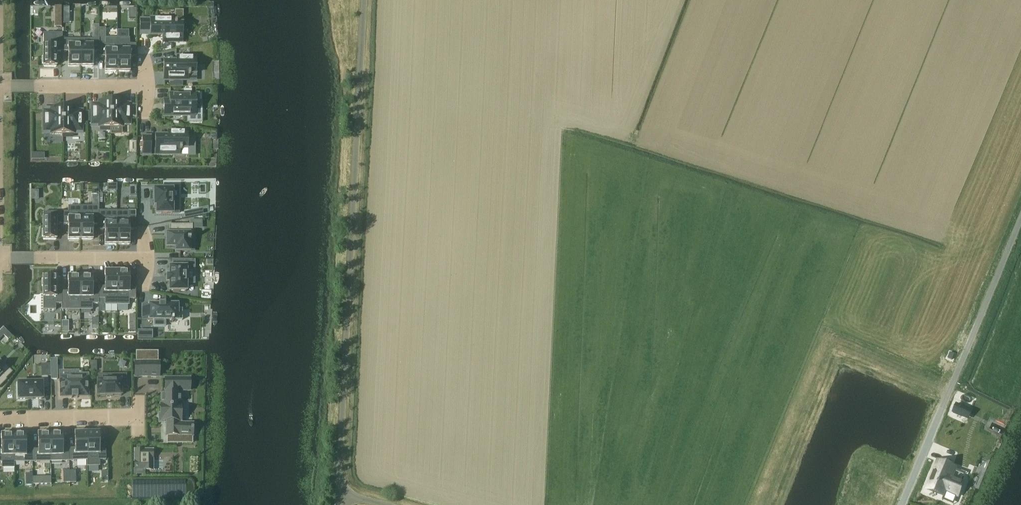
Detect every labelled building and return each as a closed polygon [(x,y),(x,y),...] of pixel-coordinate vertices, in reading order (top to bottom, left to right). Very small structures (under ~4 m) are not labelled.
[(175,22),(175,19),(150,19),(150,20),(140,20),(140,31),(150,31),(150,36),(162,36),(162,42),(183,42),(183,25),(176,25),(176,22),(175,22)] [(43,58),(42,58),(42,64),(43,64),(43,67),(56,67),(56,52),(62,52),(62,40),(62,34),(43,34),(43,58)] [(105,45),(98,45),(98,52),(98,57),(105,57),(105,72),(117,72),(117,39),(105,39),(105,45)] [(129,39),(117,39),(117,72),(129,72),(129,57),(135,57),(135,45),(129,45),(129,39)] [(80,40),(62,40),(62,52),(68,52),(68,67),(80,67),(80,40)] [(98,40),(80,40),(80,67),(92,67),(92,52),(98,52),(98,45),(98,40)] [(176,63),(163,63),(163,80),(196,80),(196,57),(176,57),(176,63)] [(196,94),(169,94),(169,100),(163,100),(163,117),(187,117),(187,122),(201,122),(201,102),(196,102),(196,94)] [(110,128),(110,99),(102,99),(102,101),(98,101),(98,104),(91,104),(91,124),(98,124),(98,128),(110,128)] [(119,101),(119,100),(110,99),(110,128),(122,128),(122,125),(129,125),(130,105),(123,105),(123,101),(119,101)] [(62,134),(62,106),(54,106),(54,108),(50,108),(50,111),(43,111),(43,131),(50,131),(50,134),(62,134)] [(71,108),(71,106),(62,106),(62,134),(74,134),(74,131),(81,131),(81,111),(74,111),(74,108),(71,108)] [(188,136),(188,131),(167,131),(167,137),(155,137),(155,154),(180,155),(180,151),(181,151),(181,149),(188,149),(188,136)] [(180,151),(180,155),(195,154),(195,136),(188,136),(188,149),(181,149),(181,151),(180,151)] [(151,154),(151,137),(142,137),(142,154),(151,154)] [(172,190),(154,190),(154,206),(156,206),(156,214),(178,214),(178,205),(172,205),(172,190)] [(67,212),(61,212),(61,225),(68,225),(68,240),(80,240),(80,207),(67,206),(67,212)] [(92,207),(80,207),(80,240),(92,240),(92,225),(98,225),(98,211),(98,207),(92,207)] [(117,211),(98,211),(98,225),(98,230),(104,230),(104,245),(117,245),(117,211)] [(135,217),(129,217),(129,211),(117,211),(117,245),(129,245),(129,230),(135,230),(135,217)] [(43,230),(42,230),(42,237),(43,237),(43,240),(55,240),(55,225),(61,225),(61,212),(43,212),(43,230)] [(169,234),(166,234),(166,241),(167,247),(175,247),(175,252),(188,252),(188,242),(190,242),(190,241),(192,241),(192,225),(169,225),(169,234)] [(169,276),(167,276),(167,282),(169,283),(169,291),(186,291),(186,284),(194,284),(194,261),(172,261),(172,267),(169,267),(169,276)] [(104,287),(98,287),(98,292),(98,299),(104,299),(104,305),(117,305),(116,272),(104,272),(104,287)] [(129,272),(116,272),(117,305),(129,305),(129,299),(135,299),(135,287),(129,287),(129,272)] [(55,277),(43,277),(43,280),(42,280),(42,286),(43,286),(43,310),(55,310),(55,305),(61,305),(61,292),(55,292),(55,277)] [(61,292),(61,305),(61,310),(80,310),(80,277),(68,277),(68,292),(61,292)] [(92,277),(80,277),(80,310),(92,310),(92,304),(98,304),(98,299),(98,292),(92,292),(92,277)] [(158,306),(143,306),(143,321),(153,321),(153,327),(164,327),(164,321),(171,321),(171,322),(173,322),(173,321),(182,321),(182,310),(177,310),(177,306),(164,306),(164,304),(158,304),(158,306)] [(159,363),(134,363),(134,377),(159,377),(159,363)] [(7,380),(6,379),(12,373),(5,365),(0,370),(0,387),(7,380)] [(111,381),(97,381),(97,396),(121,396),(121,390),(126,390),(126,374),(111,375),(111,381)] [(78,378),(60,378),(60,397),(88,397),(88,375),(78,375),(78,378)] [(17,383),(18,399),(42,399),(41,389),(47,389),(47,377),(40,377),(40,383),(17,383)] [(161,405),(160,405),(160,422),(166,422),(166,436),(192,436),(192,424),(178,424),(178,415),(182,415),(182,405),(179,405),(179,395),(178,395),(178,391),(190,391),(189,379),(164,379),(164,391),(166,391),(166,395),(161,395),(161,405)] [(956,404),(953,413),(961,416),(964,408),(956,404)] [(75,449),(68,449),(69,461),(87,461),(86,433),(74,434),(75,449)] [(99,433),(86,433),(87,461),(87,467),(99,466),(99,460),(106,460),(105,448),(99,448),(99,433)] [(38,449),(32,449),(32,462),(50,462),(50,434),(37,434),(38,449)] [(62,434),(50,434),(50,462),(69,461),(68,449),(62,449),(62,434)] [(0,450),(0,463),(1,463),(2,469),(14,468),(14,462),(13,435),(1,435),(1,450),(0,450)] [(25,435),(13,435),(14,462),(32,462),(32,449),(25,450),(25,435)] [(152,450),(134,450),(134,474),(143,474),(143,470),(152,470),(152,450)] [(938,461),(927,489),(944,496),(946,491),(957,496),(962,483),(951,478),(955,468),(938,461)]
